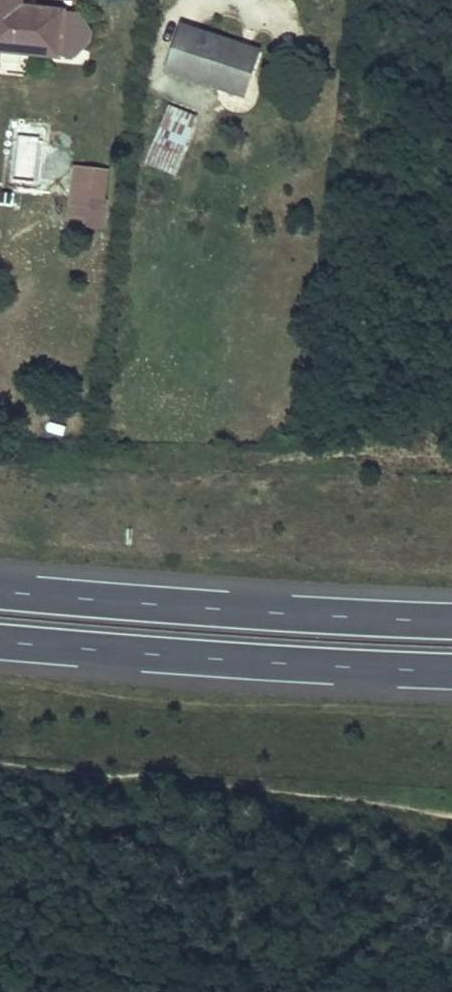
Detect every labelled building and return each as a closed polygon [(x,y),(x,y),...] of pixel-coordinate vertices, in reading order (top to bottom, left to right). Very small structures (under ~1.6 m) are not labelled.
[(88,28),(74,11),(29,7),(28,13),(15,11),(16,5),(17,0),(0,0),(0,47),(69,54),(87,40),(88,28)] [(28,13),(29,7),(16,5),(15,11),(28,13)] [(249,71),(226,61),(233,43),(180,21),(162,68),(238,99),(249,71)] [(233,43),(226,61),(249,71),(257,51),(233,43)] [(199,119),(170,107),(147,163),(176,174),(199,119)] [(75,196),(78,170),(67,169),(64,194),(75,196)] [(96,227),(101,172),(78,170),(75,196),(64,194),(62,224),(96,227)]
